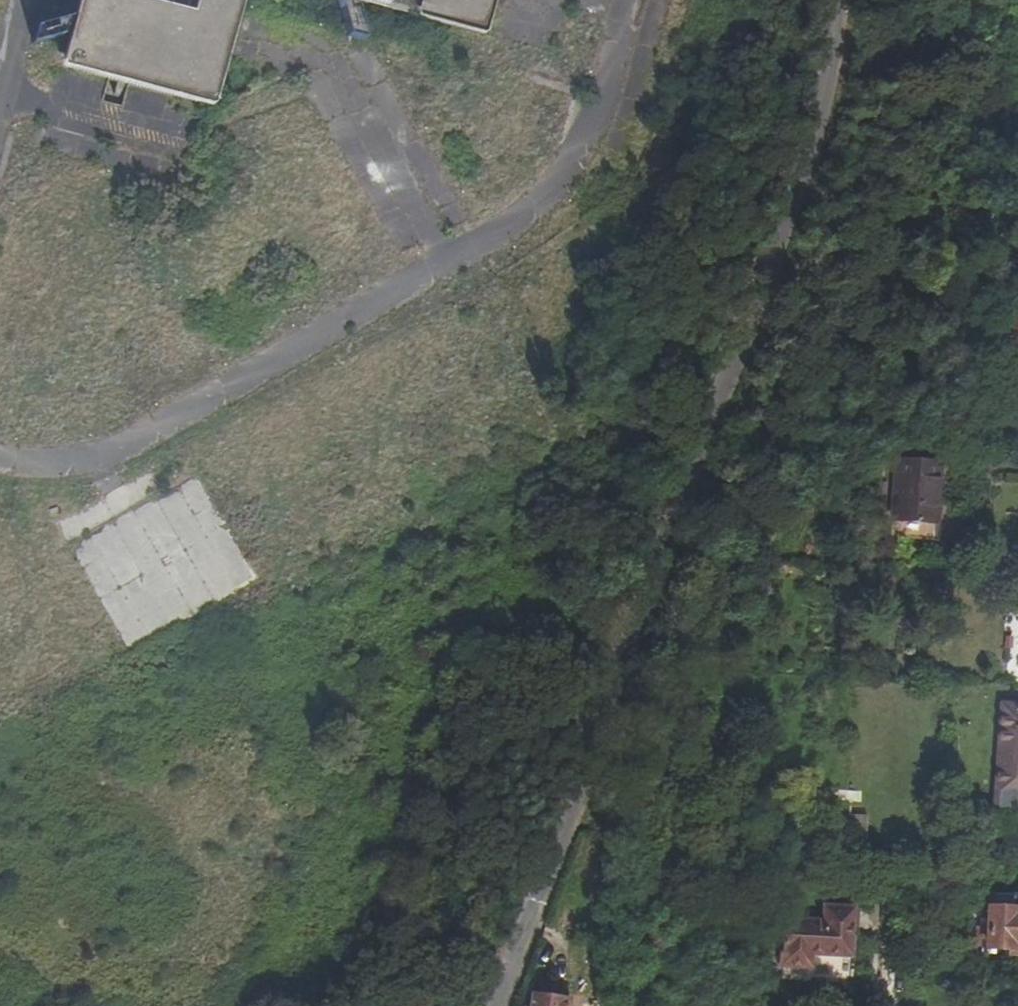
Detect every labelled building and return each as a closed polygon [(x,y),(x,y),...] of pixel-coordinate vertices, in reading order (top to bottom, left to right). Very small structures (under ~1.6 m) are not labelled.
[(72,36),(64,65),(209,103),(216,76),(236,0),(81,0),(72,36)] [(380,7),(381,3),(481,29),(489,0),(356,0),(380,7)] [(929,527),(932,468),(891,466),(887,525),(929,527)] [(1002,709),(997,816),(1017,817),(1017,709),(1002,709)] [(1017,899),(992,898),(989,949),(983,949),(982,958),(996,959),(997,953),(1011,954),(1010,960),(1017,960),(1017,921),(1016,921),(1017,899)] [(812,968),(850,965),(849,944),(847,917),(818,919),(819,933),(780,936),(783,983),(813,980),(812,968)] [(572,994),(534,990),(532,1005),(570,1005),(572,994)]
